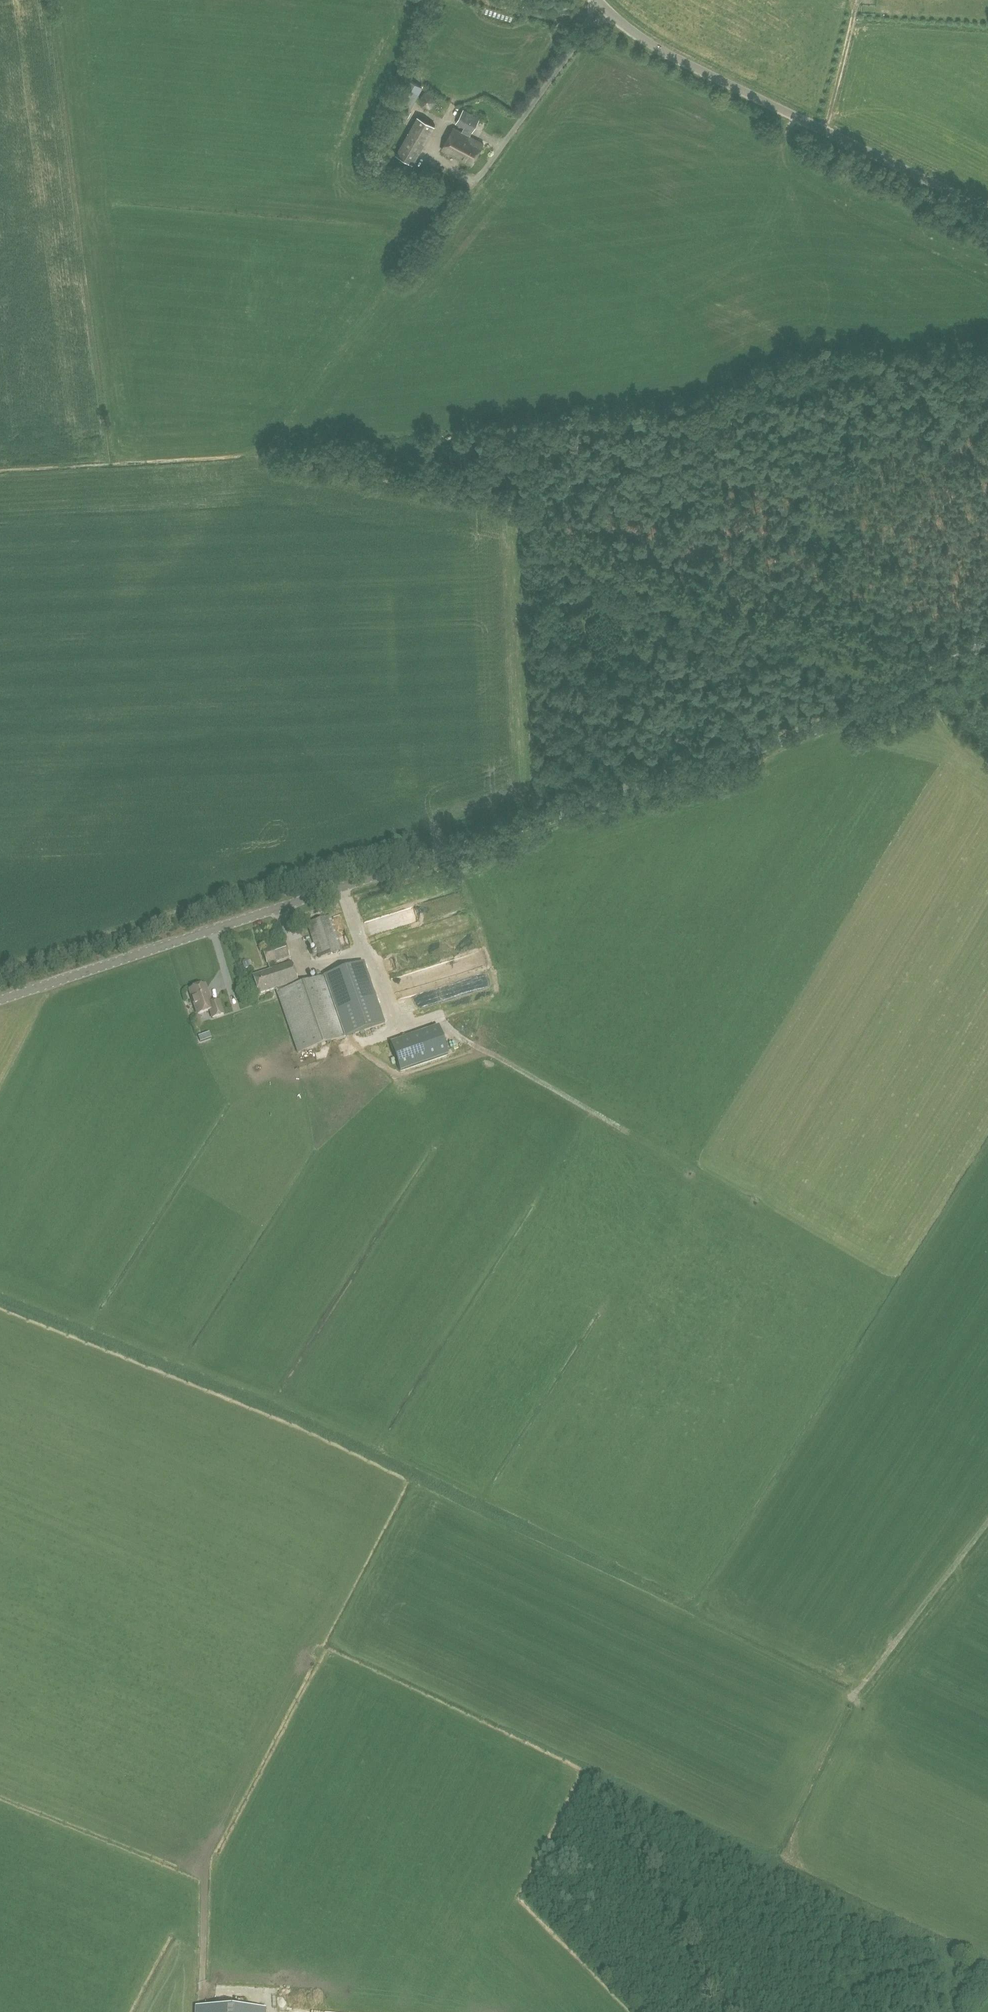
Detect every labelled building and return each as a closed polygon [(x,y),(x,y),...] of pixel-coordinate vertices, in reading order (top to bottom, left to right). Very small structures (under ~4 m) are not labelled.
[(454,125),(442,148),(472,164),(484,142),(470,135),(480,117),(463,108),(456,121),(465,125),(462,129),(454,125)] [(418,114),(396,152),(414,162),(436,124),(418,114)] [(342,950),(336,934),(330,915),(307,923),(319,957),(342,950)] [(429,941),(429,952),(444,951),(444,941),(429,941)] [(284,942),(263,950),(267,963),(275,960),(289,955),(284,942)] [(472,960),(477,971),(486,967),(482,956),(472,960)] [(277,966),(275,960),(267,963),(270,970),(252,976),(259,994),(276,988),(278,992),(299,985),(291,962),(277,966)] [(363,963),(342,970),(299,985),(278,992),(298,1053),(383,1024),(363,963)] [(489,975),(481,979),(486,991),(495,987),(489,975)] [(213,1006),(206,987),(191,993),(200,1017),(212,1012),(215,1020),(225,1016),(220,1003),(213,1006)]
